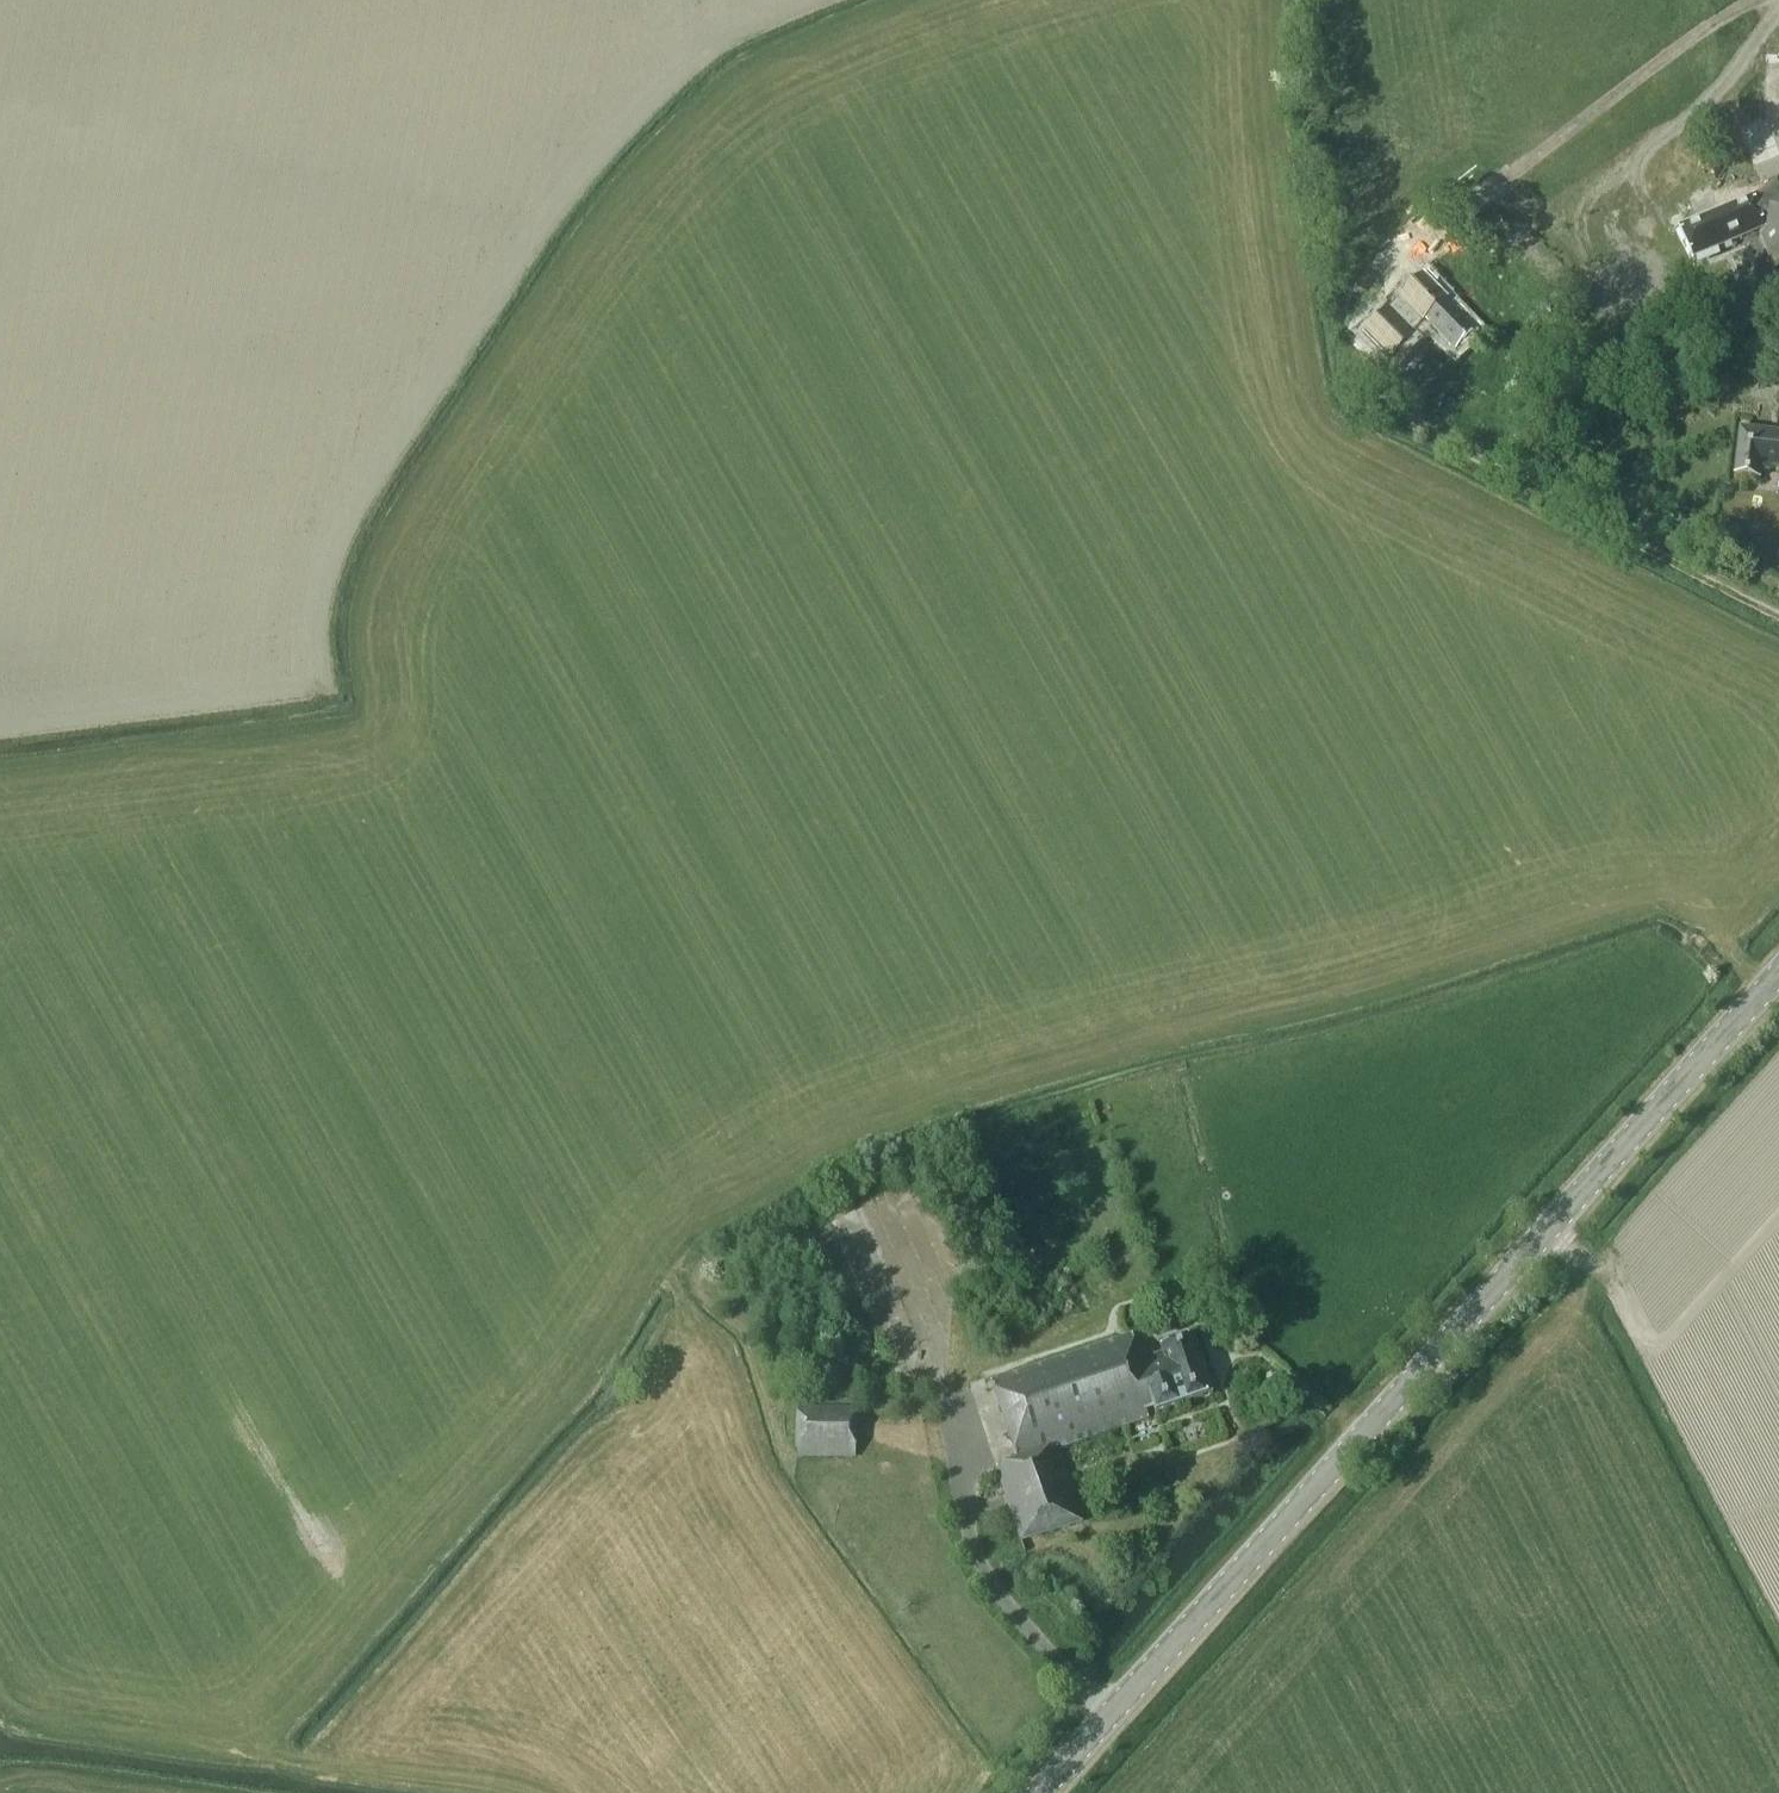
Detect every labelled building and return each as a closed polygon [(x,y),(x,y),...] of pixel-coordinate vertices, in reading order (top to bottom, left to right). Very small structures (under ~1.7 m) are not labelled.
[(1750,192),(1753,200),(1681,229),(1696,258),(1760,232),(1778,277),(1778,181),(1750,192)] [(1455,352),(1475,332),(1446,302),(1447,301),(1433,285),(1406,311),(1422,327),(1426,322),(1455,352)] [(1742,431),(1736,477),(1760,480),(1761,467),(1778,469),(1778,436),(1742,431)] [(1156,1416),(1213,1396),(1193,1338),(1161,1349),(1163,1356),(1146,1362),(1137,1334),(992,1381),(1018,1461),(997,1469),(1021,1542),(1080,1523),(1057,1449),(1149,1419),(1147,1412),(1154,1410),(1156,1416)] [(855,1406),(797,1406),(797,1457),(855,1457),(855,1406)]
